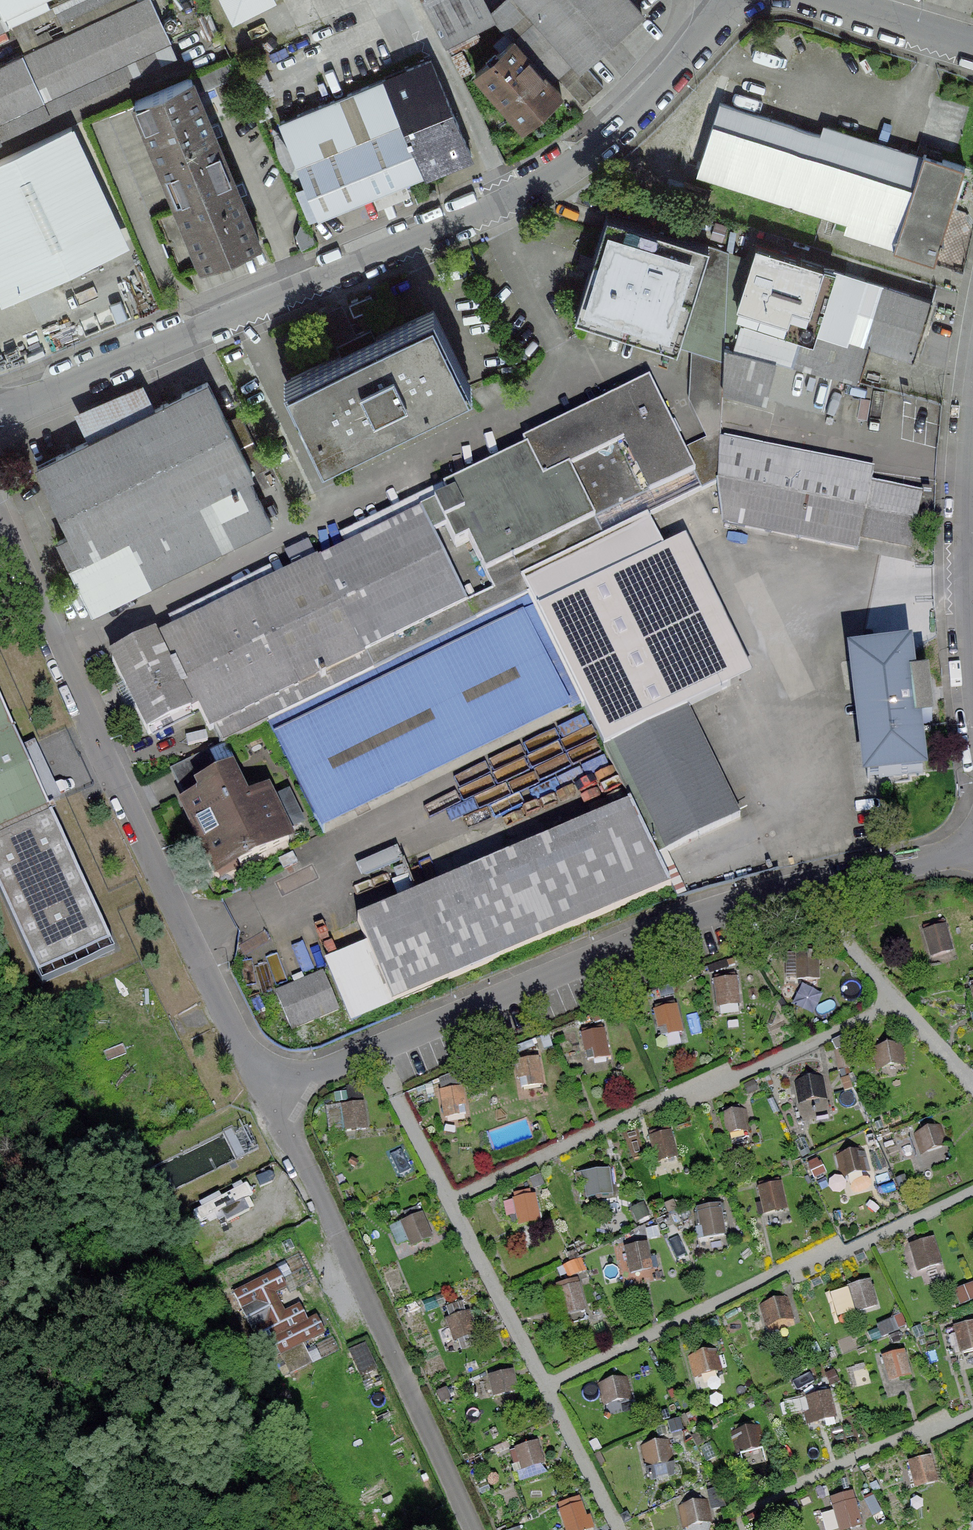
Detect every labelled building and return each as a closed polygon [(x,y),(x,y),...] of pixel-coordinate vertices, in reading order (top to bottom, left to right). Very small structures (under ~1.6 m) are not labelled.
[(0,65),(0,121),(170,41),(151,0),(140,0),(0,65)] [(9,27),(50,8),(46,0),(0,0),(0,7),(9,27)] [(446,45),(495,20),(484,0),(423,0),(446,45)] [(537,20),(574,62),(580,70),(643,16),(629,0),(519,0),(537,20)] [(0,7),(0,31),(9,27),(0,7)] [(574,62),(537,20),(513,41),(535,66),(547,56),(552,61),(549,64),(559,76),(574,62)] [(513,40),(475,73),(497,98),(500,95),(528,126),(562,95),(535,66),(513,41),(513,40)] [(431,60),(385,79),(425,174),(471,155),(431,60)] [(590,71),(568,89),(587,111),(609,93),(590,71)] [(135,101),(171,186),(226,163),(190,78),(135,101)] [(321,218),(425,174),(385,79),(281,122),(321,218)] [(920,166),(721,103),(698,175),(896,237),(893,248),(935,261),(965,166),(924,153),(920,166)] [(22,290),(115,247),(61,132),(73,127),(72,125),(0,159),(0,243),(22,290)] [(171,186),(204,266),(259,243),(226,163),(171,186)] [(710,246),(608,213),(576,315),(677,347),(677,345),(710,246)] [(933,300),(757,245),(738,304),(746,307),(870,346),(914,360),(933,300)] [(696,351),(724,360),(724,346),(729,252),(710,246),(677,345),(696,351)] [(870,346),(746,307),(733,348),(776,359),(859,381),(870,346)] [(343,354),(291,379),(328,456),(465,390),(427,313),(370,340),(343,354)] [(360,320),(333,333),(343,354),(370,340),(360,320)] [(733,348),(724,346),(724,360),(723,386),(766,399),(776,359),(733,348)] [(723,386),(724,360),(696,351),(694,402),(711,438),(721,433),(723,386)] [(208,383),(37,467),(71,535),(57,542),(92,612),(272,523),(249,477),(254,475),(226,421),(208,383)] [(693,473),(695,472),(685,451),(653,386),(471,475),(504,544),(560,517),(543,482),(570,469),(624,443),(650,495),(693,473)] [(226,421),(254,475),(267,468),(240,414),(226,421)] [(718,482),(719,481),(720,440),(721,433),(711,438),(685,451),(695,472),(693,473),(702,490),(718,482)] [(874,472),(720,440),(719,481),(718,482),(722,523),(859,550),(861,538),(866,511),(914,521),(920,495),(871,484),(874,472)] [(604,538),(570,469),(543,482),(560,517),(504,544),(471,475),(444,489),(449,499),(445,501),(444,499),(439,502),(448,521),(444,523),(455,545),(469,539),(494,590),(495,591),(521,578),(604,538)] [(909,548),(914,521),(866,511),(861,538),(909,548)] [(370,672),(529,594),(521,578),(495,591),(494,590),(466,603),(422,512),(319,563),(364,654),(362,655),(370,672)] [(529,594),(585,706),(604,747),(687,707),(730,685),(647,517),(604,538),(521,578),(529,594)] [(319,563),(156,643),(190,712),(198,708),(209,730),(214,728),(223,745),(268,722),(306,704),(298,688),(362,655),(364,654),(319,563)] [(268,722),(323,835),(585,706),(529,594),(370,672),(306,704),(268,722)] [(154,639),(112,660),(149,735),(191,714),(190,712),(156,643),(154,639)] [(912,682),(908,652),(853,659),(857,690),(871,688),(882,776),(878,776),(879,778),(923,773),(917,724),(932,722),(927,680),(912,682)] [(111,946),(0,703),(0,897),(38,980),(111,946)] [(687,707),(604,747),(632,805),(657,857),(740,816),(687,707)] [(200,791),(220,781),(206,753),(170,770),(187,805),(203,797),(200,791)] [(187,805),(185,806),(215,868),(236,858),(240,866),(254,859),(253,858),(289,840),(285,833),(297,823),(285,800),(271,803),(267,796),(247,805),(232,775),(220,781),(200,791),(203,797),(187,805)] [(632,805),(358,921),(393,1004),(671,886),(657,857),(632,805)] [(293,853),(278,860),(283,871),(298,864),(293,853)] [(953,948),(945,922),(922,930),(930,955),(953,948)] [(817,953),(797,954),(797,970),(817,969),(817,953)] [(323,973),(276,993),(293,1031),(339,1010),(323,973)] [(734,974),(714,976),(717,997),(736,995),(734,974)] [(675,1007),(655,1012),(659,1027),(679,1022),(675,1007)] [(603,1031),(583,1035),(586,1051),(606,1046),(603,1031)] [(902,1042),(871,1047),(875,1070),(906,1065),(902,1042)] [(537,1059),(517,1063),(520,1079),(540,1075),(537,1059)] [(823,1076),(794,1081),(797,1104),(827,1099),(823,1076)] [(462,1089),(442,1092),(444,1107),(464,1104),(462,1089)] [(363,1104),(343,1106),(345,1122),(365,1119),(363,1104)] [(752,1130),(747,1108),(717,1115),(722,1138),(752,1130)] [(941,1124),(913,1133),(920,1155),(948,1146),(941,1124)] [(676,1153),(670,1130),(653,1135),(659,1158),(676,1153)] [(863,1148),(834,1156),(840,1179),(869,1171),(863,1148)] [(136,1156),(128,1161),(134,1172),(143,1167),(136,1156)] [(606,1171),(579,1175),(580,1182),(588,1181),(589,1190),(608,1187),(606,1171)] [(779,1184),(760,1189),(763,1204),(783,1199),(779,1184)] [(534,1197),(514,1201),(517,1216),(537,1211),(534,1197)] [(249,1205),(226,1215),(232,1227),(254,1216),(249,1205)] [(719,1210),(699,1213),(702,1228),(721,1225),(719,1210)] [(421,1214),(402,1223),(409,1237),(427,1229),(421,1214)] [(932,1240),(911,1246),(916,1261),(936,1254),(932,1240)] [(646,1244),(626,1248),(630,1263),(649,1259),(646,1244)] [(287,1287),(279,1270),(233,1294),(251,1329),(255,1327),(264,1344),(273,1340),(309,1322),(301,1306),(285,1313),(275,1293),(287,1287)] [(868,1281),(849,1287),(854,1303),(873,1296),(868,1281)] [(578,1286),(559,1291),(563,1306),(582,1301),(578,1286)] [(787,1296),(759,1305),(766,1327),(794,1319),(787,1296)] [(467,1313),(448,1320),(454,1335),(473,1328),(467,1313)] [(309,1322),(273,1340),(281,1356),(326,1333),(318,1317),(309,1322)] [(957,1328),(960,1342),(972,1339),(972,1324),(957,1328)] [(380,1371),(366,1343),(348,1351),(361,1379),(380,1371)] [(717,1347),(688,1355),(694,1379),(724,1371),(717,1347)] [(907,1367),(887,1371),(890,1386),(910,1381),(907,1367)] [(512,1372),(490,1377),(495,1396),(496,1396),(495,1389),(508,1386),(509,1392),(517,1390),(512,1372)] [(627,1376),(597,1384),(603,1406),(633,1399),(627,1376)] [(828,1393),(808,1398),(812,1413),(832,1408),(828,1393)] [(760,1425),(731,1432),(737,1455),(766,1448),(760,1425)] [(670,1439),(640,1446),(644,1469),(675,1462),(670,1439)] [(536,1443),(517,1449),(521,1464),(541,1458),(536,1443)] [(929,1457),(910,1462),(914,1478),(934,1473),(929,1457)] [(708,1498),(678,1506),(683,1529),(714,1521),(708,1498)] [(854,1501),(835,1507),(839,1521),(858,1515),(854,1501)] [(581,1505),(561,1512),(566,1526),(586,1519),(581,1505)]
